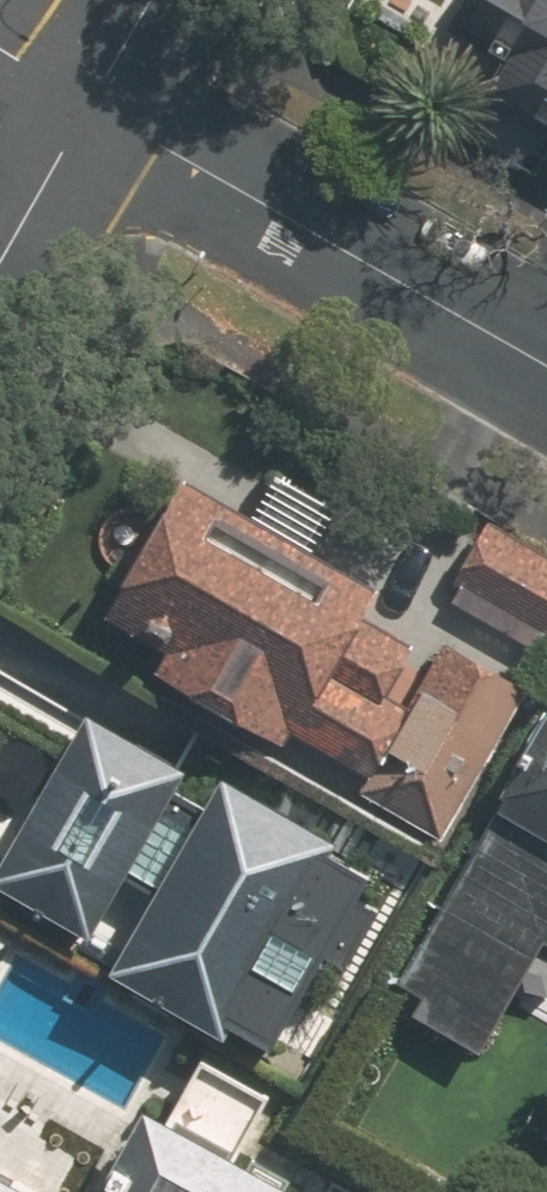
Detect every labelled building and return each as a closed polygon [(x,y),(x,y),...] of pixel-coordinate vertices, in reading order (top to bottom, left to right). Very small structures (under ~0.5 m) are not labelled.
[(467,15),(546,60),(546,0),(476,0),(467,15)] [(183,478),(105,618),(164,651),(153,672),(282,743),(288,732),(363,773),(352,793),(437,840),(523,685),(437,637),(401,703),(384,694),(411,644),(363,617),(379,587),(183,478)] [(446,586),(541,641),(546,631),(546,561),(483,524),(446,586)] [(0,860),(0,875),(95,928),(106,907),(131,921),(114,952),(276,1042),(382,851),(226,765),(207,801),(172,782),(185,758),(87,704),(0,860)] [(391,981),(420,998),(411,1013),(479,1053),(543,944),(546,947),(546,715),(391,981)] [(152,1108),(105,1191),(302,1191),(152,1108)] [(0,1178),(0,1191),(24,1191),(0,1178)]
